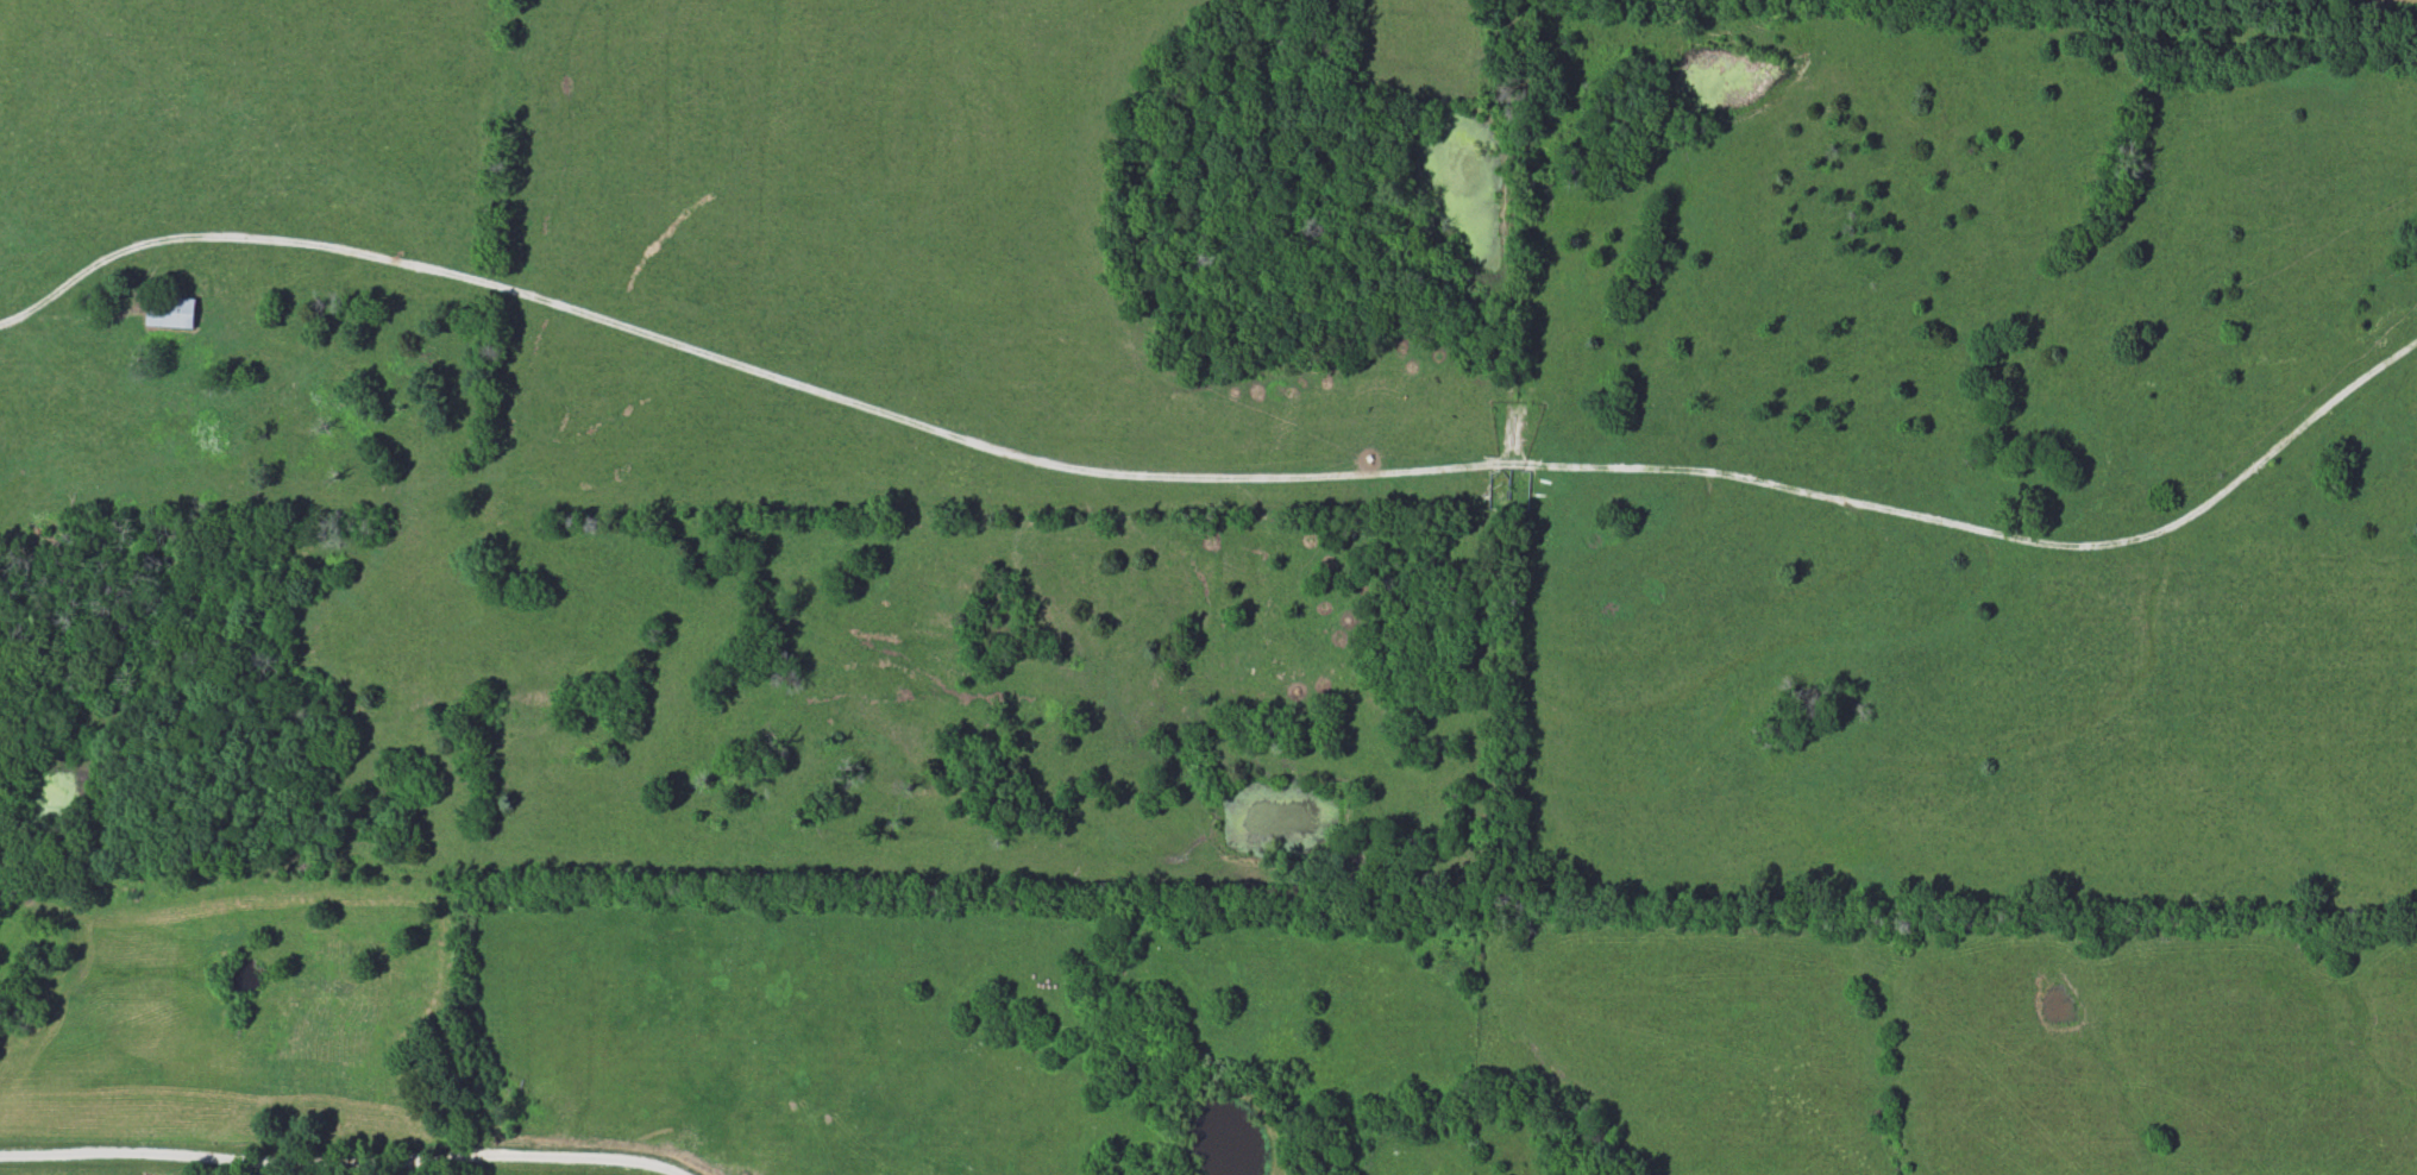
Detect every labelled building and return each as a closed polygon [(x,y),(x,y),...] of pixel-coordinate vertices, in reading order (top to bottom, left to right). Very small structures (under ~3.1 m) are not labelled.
[(144,328),(193,329),(194,299),(145,298),(144,328)]
